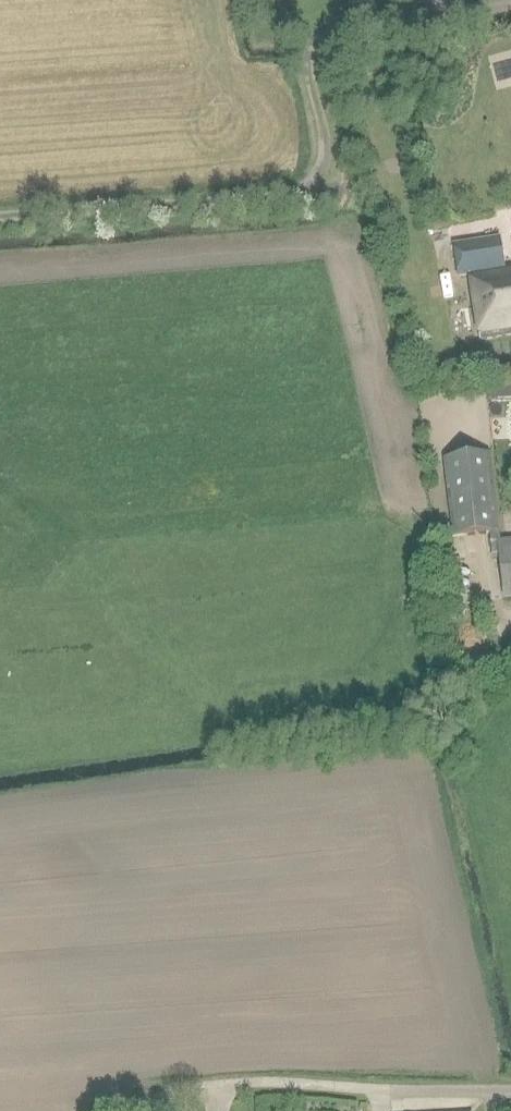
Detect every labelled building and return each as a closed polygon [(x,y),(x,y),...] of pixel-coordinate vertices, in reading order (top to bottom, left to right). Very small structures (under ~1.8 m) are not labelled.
[(459,275),(473,273),(482,339),(510,335),(510,267),(505,268),(500,238),(455,244),(459,275)] [(494,385),(495,400),(510,399),(510,384),(494,385)] [(496,419),(498,447),(510,446),(510,418),(496,419)] [(439,460),(441,471),(450,538),(498,532),(489,471),(487,453),(439,460)] [(499,540),(506,598),(510,597),(510,539),(499,540)]
